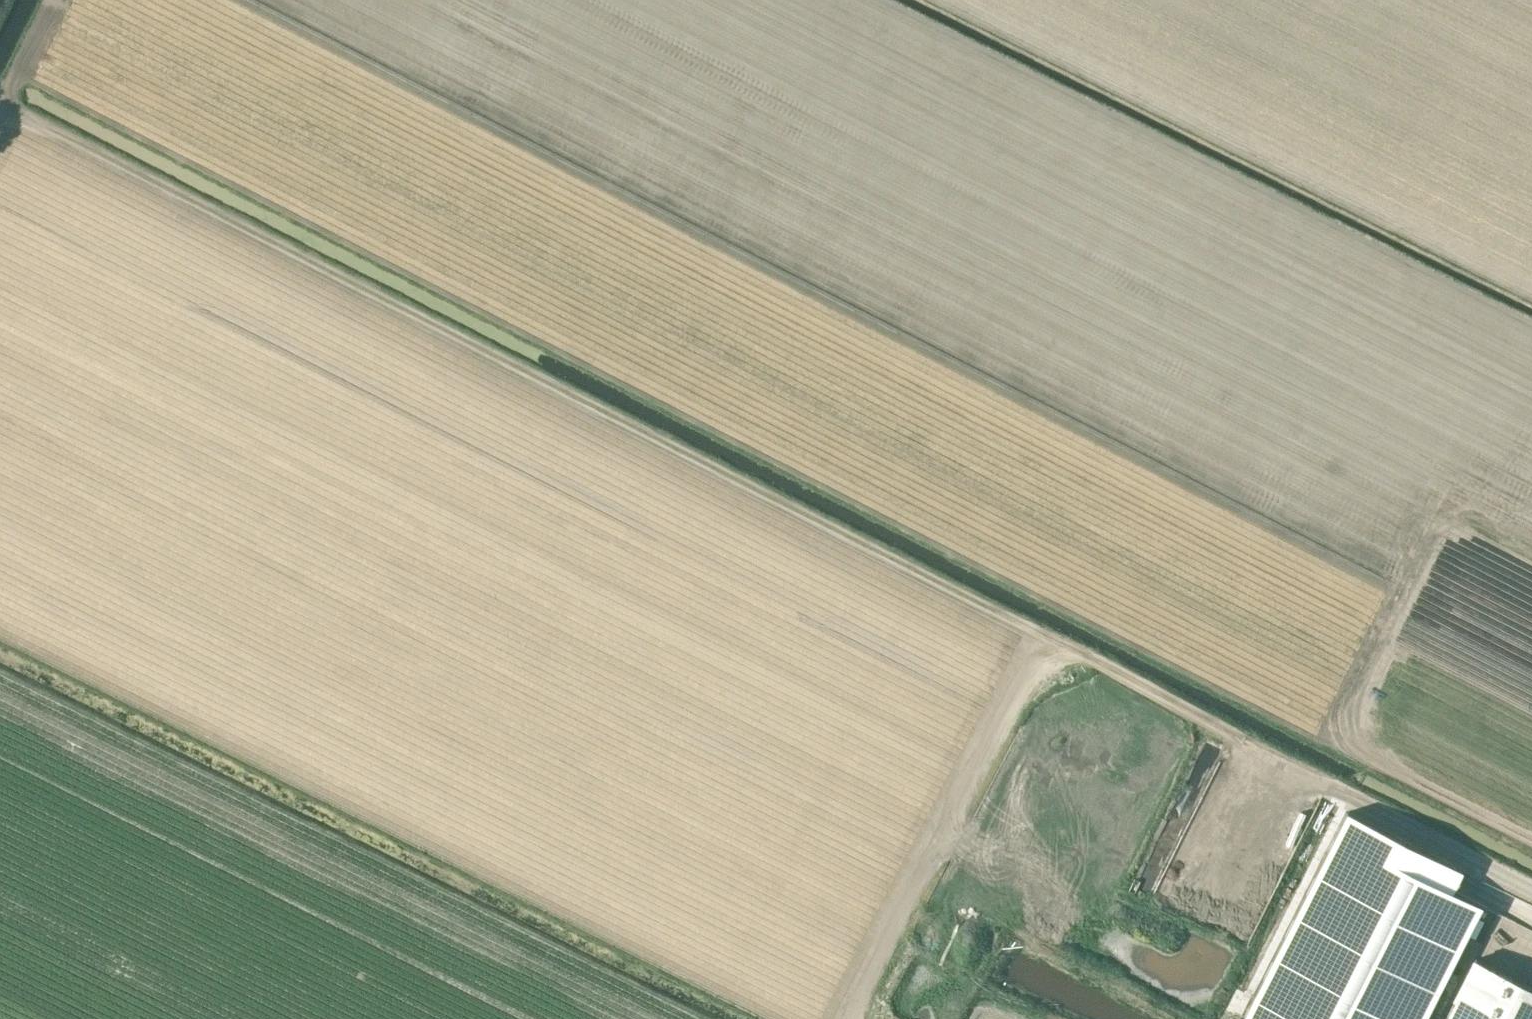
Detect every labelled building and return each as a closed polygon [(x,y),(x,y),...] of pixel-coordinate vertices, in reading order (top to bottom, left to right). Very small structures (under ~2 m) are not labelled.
[(1481,905),(1452,891),(1464,868),(1349,810),(1242,1018),(1423,1018),(1481,905)] [(1476,958),(1445,1018),(1531,1018),(1531,986),(1476,958)]
